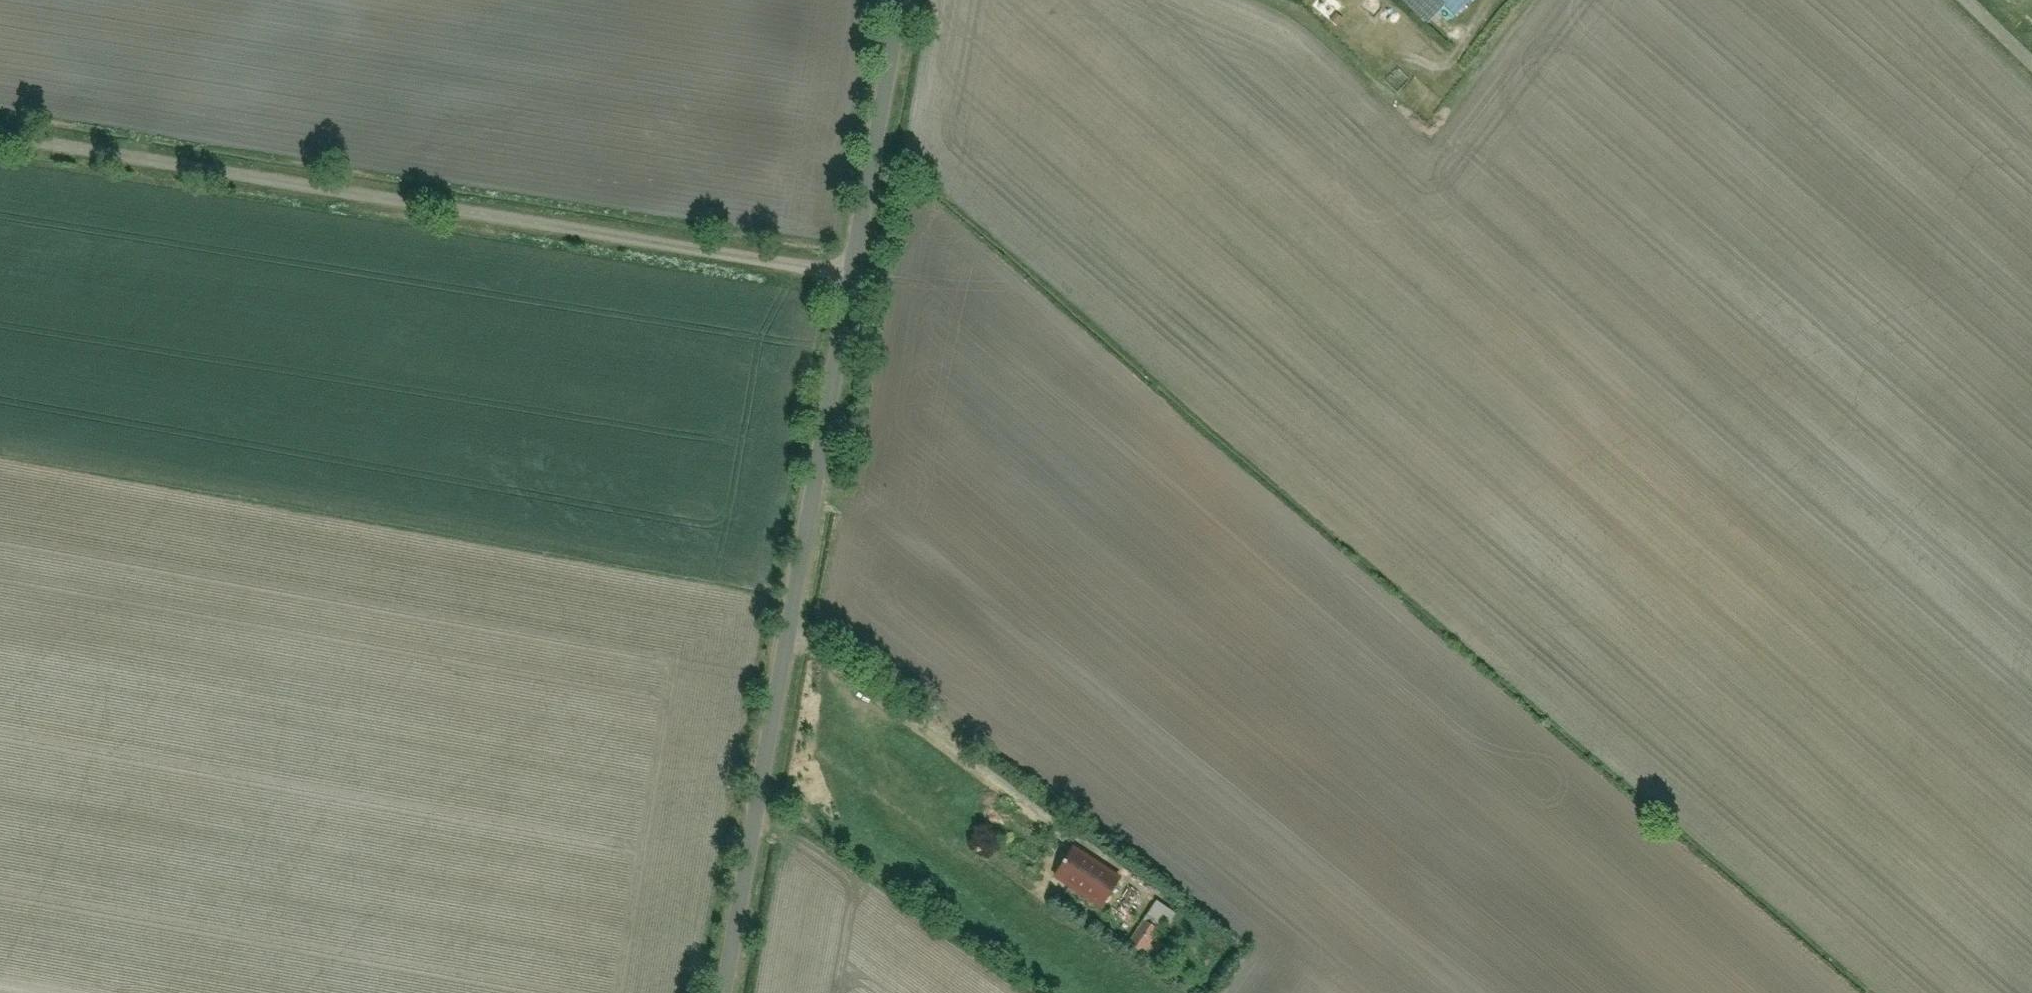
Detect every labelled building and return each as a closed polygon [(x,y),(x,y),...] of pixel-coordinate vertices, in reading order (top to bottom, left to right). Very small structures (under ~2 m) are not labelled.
[(1454,18),(1471,0),(1434,0),(1454,18)] [(1069,855),(1053,882),(1102,911),(1118,884),(1069,855)] [(1178,917),(1155,904),(1148,915),(1171,929),(1178,917)] [(1143,924),(1129,949),(1143,956),(1156,932),(1143,924)]
